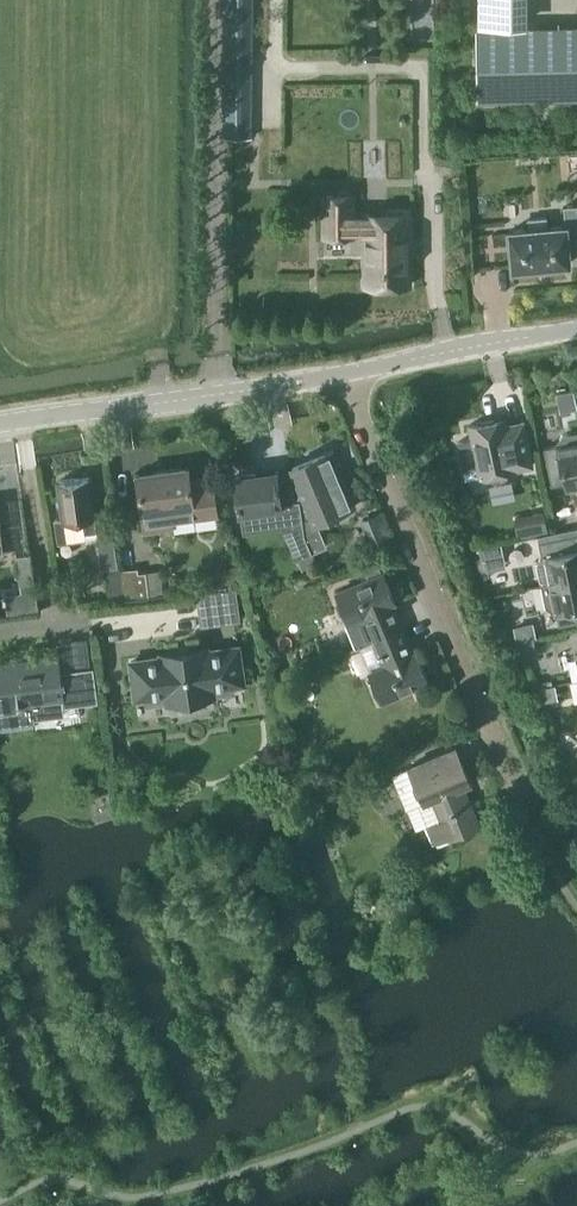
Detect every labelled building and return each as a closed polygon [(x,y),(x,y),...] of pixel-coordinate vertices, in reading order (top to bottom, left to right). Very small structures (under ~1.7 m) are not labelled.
[(253,0),(224,0),(223,136),(252,137),(253,0)] [(477,28),(478,100),(576,97),(576,26),(526,27),(515,27),(486,28),(478,28),(477,28)] [(409,213),(353,214),(352,195),(323,195),(323,235),(353,235),(364,235),(364,285),(410,285),(409,213)] [(533,267),(549,266),(548,265),(569,264),(568,249),(576,249),(576,206),(564,207),(566,226),(547,227),(546,217),(527,219),(528,229),(509,231),(512,268),(533,267)] [(532,465),(523,421),(506,424),(505,418),(469,425),(472,439),(457,442),(463,470),(478,467),(480,477),(488,475),(489,479),(492,482),(497,483),(502,482),(506,479),(508,474),(508,471),(532,465)] [(562,435),(558,441),(556,442),(557,445),(543,448),(551,485),(565,482),(567,489),(576,487),(576,432),(562,435)] [(312,551),(312,552),(326,546),(316,522),(355,506),(331,450),(289,467),(290,470),(293,470),(312,515),(303,519),(305,536),(306,540),(312,551)] [(194,519),(217,516),(212,478),(190,481),(188,467),(137,474),(145,532),(174,528),(173,519),(194,516),(194,519)] [(276,470),(234,476),(240,515),(242,528),(285,522),(300,557),(312,551),(306,540),(305,536),(303,519),(312,515),(293,470),(290,470),(277,472),(276,470)] [(64,519),(54,520),(58,544),(97,538),(101,569),(104,568),(104,570),(108,598),(123,595),(120,573),(120,570),(119,566),(117,567),(113,534),(114,534),(111,509),(94,512),(89,477),(58,481),(64,519)] [(543,512),(514,518),(518,538),(547,532),(543,512)] [(537,536),(539,542),(576,534),(576,527),(537,536)] [(539,542),(541,556),(540,556),(540,558),(536,564),(541,586),(576,578),(576,534),(539,542)] [(19,584),(34,582),(30,554),(15,556),(19,584)] [(229,583),(241,582),(239,566),(227,568),(229,583)] [(137,568),(120,570),(120,573),(120,575),(123,594),(123,595),(124,601),(125,601),(149,598),(146,572),(138,573),(137,568)] [(383,573),(335,593),(348,624),(352,634),(352,633),(356,643),(402,624),(392,603),(395,602),(383,573)] [(541,586),(545,607),(552,611),(552,613),(556,612),(559,626),(576,622),(576,578),(541,586)] [(234,589),(197,594),(201,624),(238,619),(234,589)] [(367,670),(380,701),(428,681),(416,652),(414,653),(402,624),(356,643),(358,648),(359,647),(368,669),(367,670)] [(243,684),(238,646),(207,651),(207,649),(204,649),(205,651),(200,652),(199,649),(168,653),(168,656),(163,657),(162,655),(160,655),(160,657),(130,661),(135,699),(165,695),(166,702),(213,696),(212,688),(243,684)] [(77,668),(59,671),(58,657),(34,660),(34,664),(0,668),(0,726),(34,722),(32,702),(62,698),(63,706),(98,701),(93,666),(77,668)] [(426,826),(433,844),(478,826),(462,787),(470,783),(455,747),(407,767),(408,768),(392,774),(392,775),(406,809),(406,810),(407,810),(419,805),(427,825),(426,826)]
